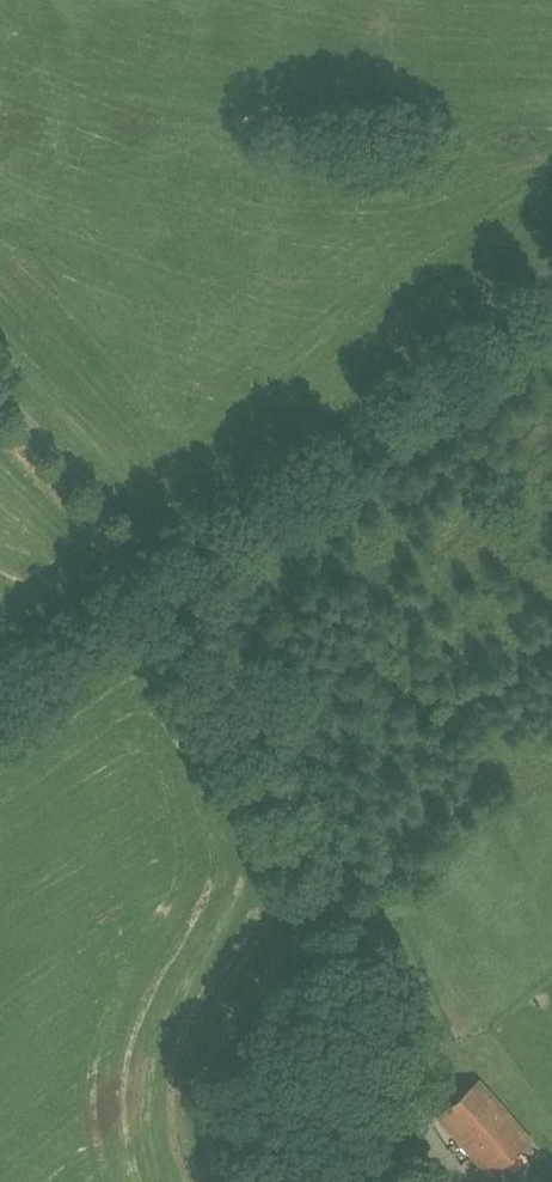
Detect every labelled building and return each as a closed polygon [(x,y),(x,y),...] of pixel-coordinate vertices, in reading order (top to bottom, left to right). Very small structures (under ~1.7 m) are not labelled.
[(531,1139),(479,1079),(436,1117),(488,1176),(531,1139)]
